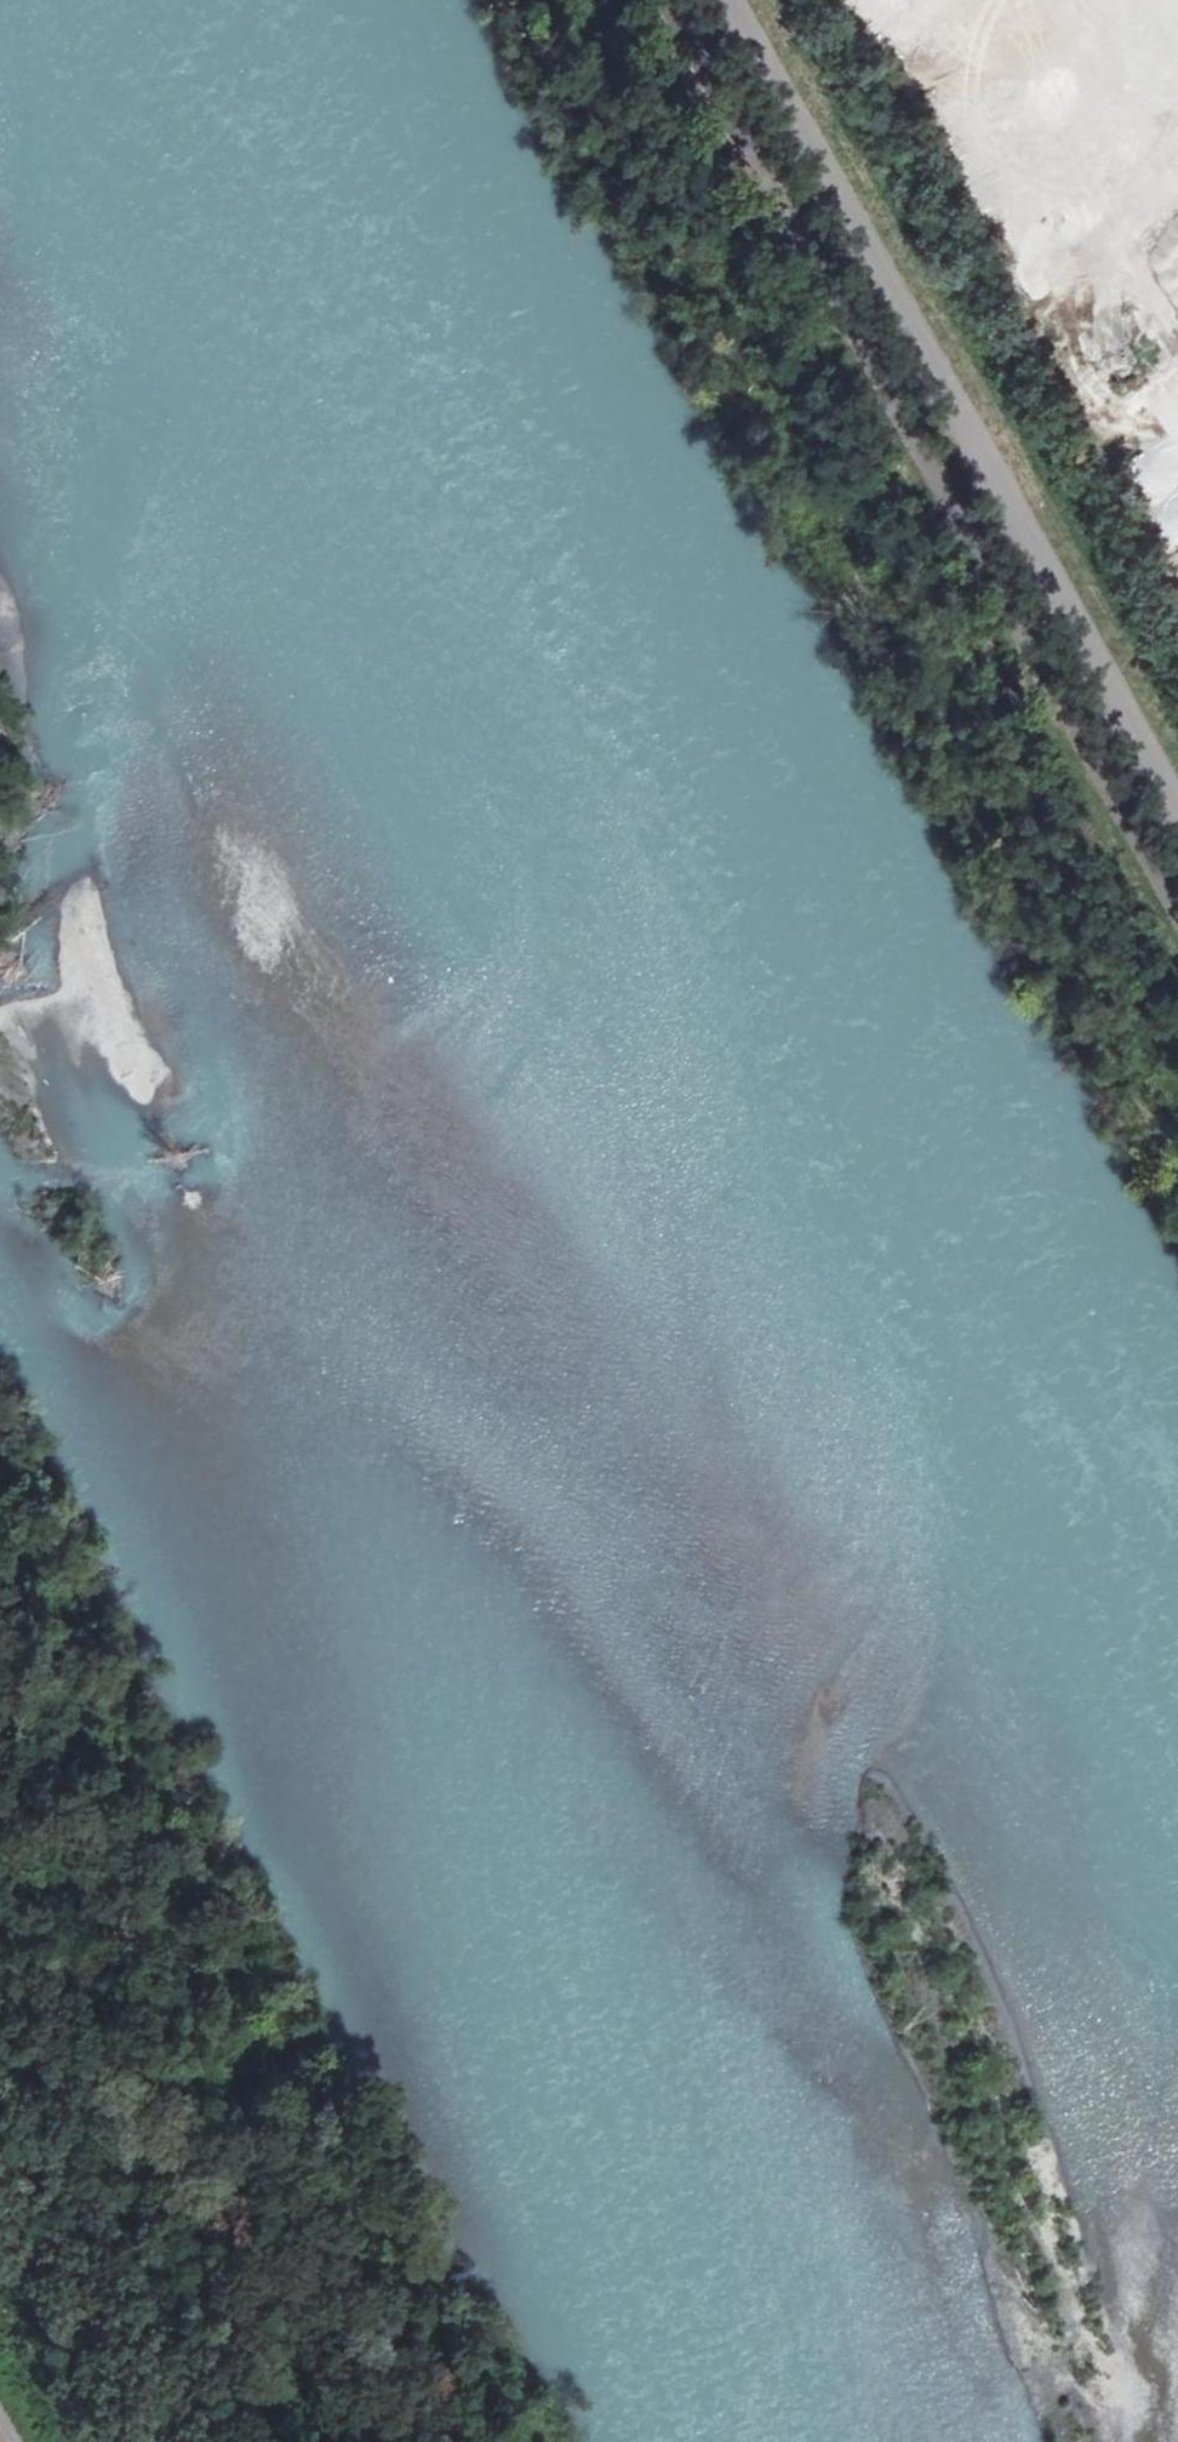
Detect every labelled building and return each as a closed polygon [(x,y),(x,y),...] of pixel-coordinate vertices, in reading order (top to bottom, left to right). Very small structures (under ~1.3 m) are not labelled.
[(1171,36),(1177,31),(1177,0),(1145,0),(1171,36)] [(1016,272),(1177,184),(1177,80),(1173,83),(1163,66),(1045,131),(1054,149),(983,188),(992,206),(983,211),(1016,272)] [(943,137),(960,170),(995,152),(979,119),(943,137)] [(977,188),(1001,174),(994,162),(970,176),(977,188)]
